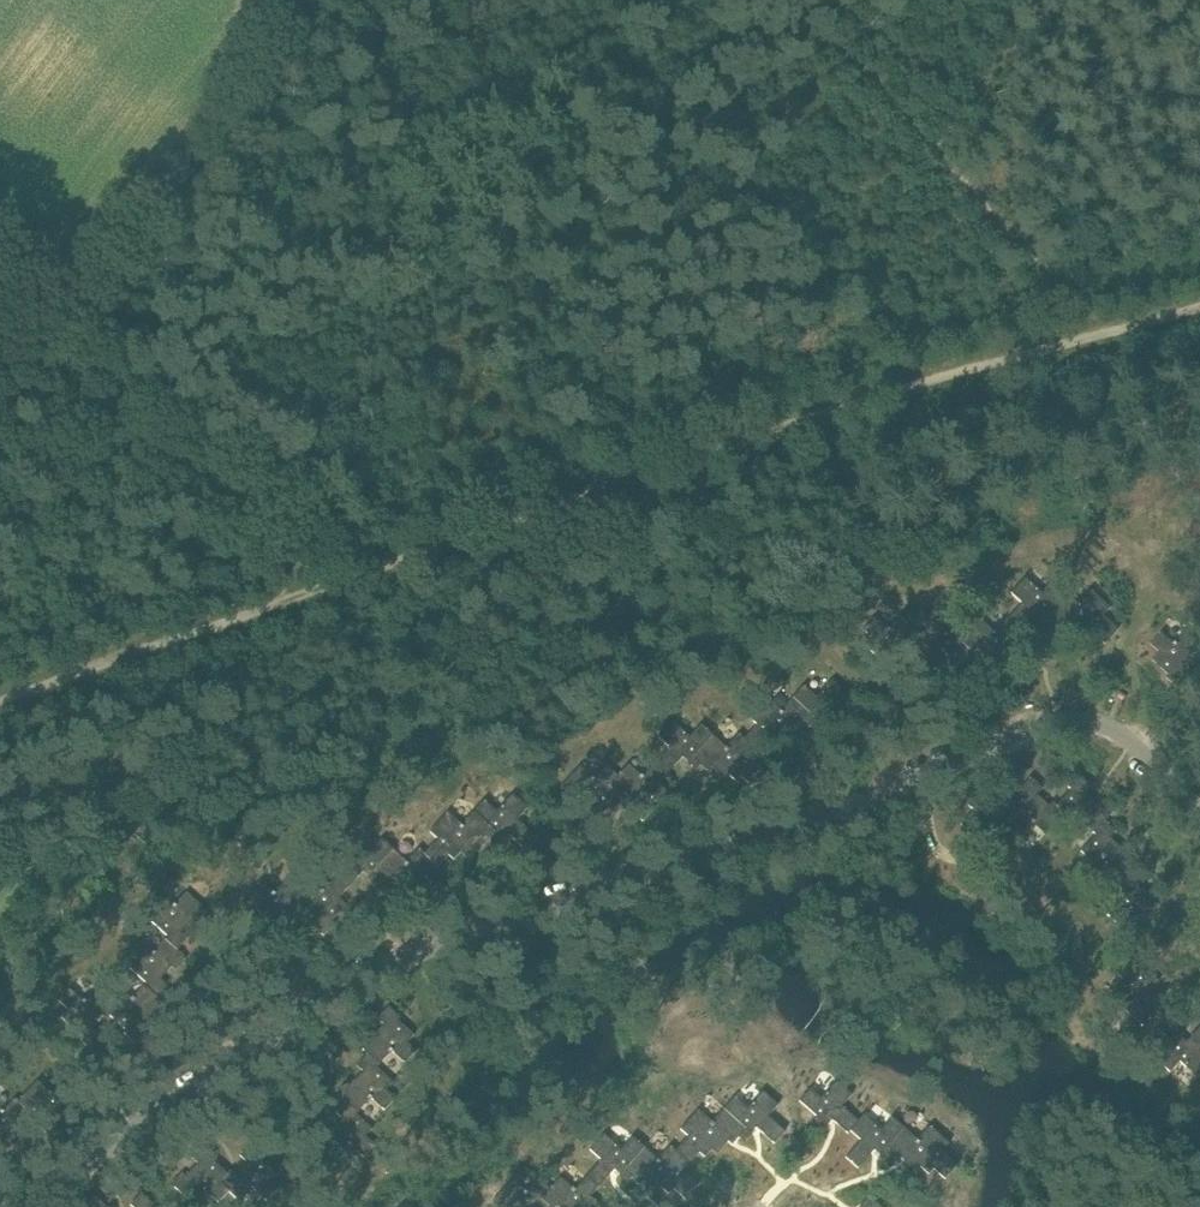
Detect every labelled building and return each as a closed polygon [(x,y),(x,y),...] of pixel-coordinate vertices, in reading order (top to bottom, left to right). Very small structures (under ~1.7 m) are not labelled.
[(1048,625),(1054,619),(1045,612),(1065,590),(1054,579),(1043,592),(1026,576),(1011,592),(1022,602),(1007,619),(1019,630),(1036,611),(1041,616),(1040,618),(1048,625)] [(1079,602),(1065,590),(1045,612),(1054,619),(1058,623),(1061,620),(1077,634),(1081,630),(1089,637),(1094,631),(1106,642),(1119,628),(1104,614),(1111,607),(1091,588),(1079,602)] [(981,619),(971,630),(961,641),(969,649),(973,652),(976,648),(989,659),(984,665),(996,677),(1007,665),(1004,662),(1019,646),(1011,639),(1019,630),(1007,619),(995,631),(981,619)] [(933,620),(921,634),(922,634),(914,643),(925,653),(929,649),(941,661),(935,668),(947,679),(958,667),(956,664),(969,649),(961,641),(971,630),(959,620),(947,633),(933,620)] [(1199,640),(1199,639),(1189,629),(1176,643),(1163,631),(1152,643),(1161,651),(1154,659),(1170,674),(1167,677),(1179,688),(1191,676),(1184,670),(1196,657),(1199,661),(1199,660),(1199,641),(1199,640)] [(817,708),(832,722),(843,732),(854,720),(838,704),(848,693),(832,679),(817,696),(804,684),(793,696),(807,709),(807,708),(812,703),(818,707),(817,708)] [(757,723),(744,737),(744,738),(758,751),(768,739),(774,744),(781,736),(785,741),(800,724),(804,728),(807,724),(801,718),(809,710),(807,708),(807,709),(793,696),(781,709),(768,696),(750,716),(757,723)] [(692,755),(713,733),(702,723),(690,736),(673,720),(659,735),(670,746),(654,763),(667,774),(679,760),(683,755),(689,760),(687,762),(695,769),(701,763),(692,755)] [(692,755),(701,763),(705,767),(709,764),(724,778),(729,774),(736,781),(741,775),(753,786),(766,772),(751,758),(758,751),(744,738),(744,737),(739,732),(726,746),(713,733),(692,755)] [(609,784),(617,792),(621,796),(625,792),(637,803),(631,809),(643,820),(655,808),(652,806),(667,790),(659,782),(667,774),(654,763),(643,775),(629,762),(618,774),(609,784)] [(609,784),(618,774),(607,764),(594,777),(580,764),(561,786),(573,797),(576,793),(589,805),(583,811),(595,822),(606,810),(603,808),(617,792),(609,784)] [(1094,832),(1105,820),(1114,810),(1102,799),(1099,803),(1086,791),(1092,785),(1080,774),(1068,786),(1071,789),(1057,804),(1066,812),(1056,822),(1068,832),(1080,819),(1094,832)] [(1007,823),(1008,822),(1005,819),(1001,823),(988,812),(994,805),(980,792),(969,804),(974,809),(961,823),(969,830),(958,842),(970,853),(983,839),(997,852),(1016,831),(1007,823)] [(535,834),(518,819),(528,807),(513,793),(497,810),(484,798),(473,810),(487,823),(493,817),(498,822),(497,822),(524,846),(535,834)] [(466,855),(475,844),(480,839),(484,842),(488,838),(482,832),(489,824),(487,823),(473,810),(462,823),(448,811),(430,830),(438,838),(425,852),(424,853),(438,865),(449,854),(454,859),(461,851),(466,855)] [(1119,877),(1130,865),(1138,855),(1127,844),(1123,848),(1111,836),(1116,830),(1105,820),(1094,832),(1096,834),(1081,850),(1089,857),(1080,866),(1092,877),(1105,864),(1119,877)] [(373,870),(393,848),(382,837),(370,850),(353,834),(339,850),(350,860),(335,877),(347,888),(359,875),(359,874),(363,869),(369,874),(368,876),(376,883),(381,877),(373,870)] [(373,870),(381,877),(386,881),(389,878),(405,892),(409,888),(417,895),(422,890),(434,901),(447,886),(432,872),(438,865),(424,853),(425,852),(419,846),(407,860),(393,848),(373,870)] [(289,898),(298,906),(301,910),(305,906),(318,917),(312,924),(325,935),(335,923),(332,920),(347,904),(339,897),(347,888),(335,877),(323,890),(309,877),(298,888),(289,898)] [(261,879),(241,901),(253,911),(256,908),(269,919),(263,926),(276,937),(287,925),(284,922),(298,906),(289,898),(298,888),(287,878),(275,892),(261,879)] [(177,949),(178,948),(188,937),(182,931),(194,919),(198,922),(209,910),(187,890),(174,904),(161,892),(150,904),(159,912),(152,920),(168,935),(165,938),(177,949)] [(157,996),(157,995),(167,984),(161,978),(173,965),(176,969),(187,957),(178,948),(177,949),(165,938),(153,951),(140,939),(129,951),(138,959),(131,967),(147,982),(144,985),(157,996)] [(1158,1010),(1159,1010),(1166,1003),(1146,986),(1152,980),(1156,984),(1160,980),(1149,969),(1145,973),(1128,958),(1117,970),(1127,979),(1112,996),(1127,1010),(1138,998),(1155,1013),(1158,1010)] [(110,1014),(111,1014),(126,1029),(123,1032),(135,1043),(147,1031),(140,1025),(152,1012),(156,1015),(166,1004),(157,995),(157,996),(144,985),(132,998),(119,985),(109,997),(108,998),(117,1006),(110,1014)] [(78,1031),(75,1034),(87,1045),(98,1033),(92,1027),(104,1014),(108,1018),(111,1014),(110,1014),(117,1006),(108,998),(109,997),(97,986),(84,1000),(71,988),(59,1000),(69,1008),(62,1016),(78,1031)] [(1169,1020),(1159,1010),(1158,1010),(1155,1013),(1138,998),(1127,1010),(1137,1019),(1122,1037),(1137,1051),(1147,1040),(1163,1054),(1174,1042),(1170,1039),(1170,1038),(1162,1030),(1161,1031),(1156,1026),(1161,1020),(1166,1024),(1169,1020)] [(384,1023),(373,1036),(369,1033),(358,1044),(368,1053),(380,1064),(392,1050),(406,1062),(417,1050),(408,1042),(415,1034),(399,1019),(401,1016),(389,1005),(378,1017),(384,1023)] [(1199,1073),(1199,1051),(1198,1050),(1199,1048),(1199,1026),(1191,1036),(1187,1041),(1181,1036),(1185,1032),(1180,1028),(1170,1038),(1170,1039),(1174,1042),(1163,1054),(1158,1060),(1170,1071),(1180,1060),(1197,1076),(1199,1073)] [(378,1066),(380,1064),(368,1053),(357,1064),(364,1070),(352,1083),(348,1079),(337,1091),(346,1100),(359,1111),(372,1097),(385,1109),(396,1097),(387,1089),(394,1081),(378,1066)] [(847,1131),(856,1122),(840,1107),(850,1096),(833,1082),(818,1099),(807,1090),(797,1102),(814,1118),(811,1122),(822,1132),(826,1127),(822,1124),(827,1118),(846,1135),(848,1132),(847,1131)] [(736,1134),(737,1135),(743,1140),(750,1132),(749,1131),(754,1125),(773,1142),(784,1130),(767,1114),(777,1103),(761,1089),(745,1106),(733,1094),(722,1107),(743,1126),(736,1134)] [(357,1113),(359,1111),(346,1100),(336,1111),(342,1117),(330,1130),(327,1126),(316,1138),(338,1158),(351,1144),(364,1156),(375,1144),(366,1136),(373,1128),(357,1113)] [(672,1149),(687,1162),(697,1150),(703,1155),(710,1148),(714,1152),(729,1136),(733,1140),(737,1135),(736,1134),(743,1126),(722,1107),(710,1119),(696,1107),(678,1127),(686,1134),(673,1148),(672,1149)] [(886,1164),(891,1158),(882,1151),(902,1128),(890,1118),(879,1131),(861,1115),(856,1122),(847,1131),(848,1132),(859,1141),(844,1159),(856,1170),(873,1151),(878,1156),(877,1157),(886,1164)] [(882,1151),(891,1158),(896,1162),(899,1158),(915,1172),(919,1168),(927,1174),(932,1169),(944,1179),(957,1165),(941,1151),(948,1143),(928,1126),(916,1140),(902,1128),(882,1151)] [(583,1175),(595,1186),(612,1167),(617,1172),(616,1173),(624,1181),(629,1175),(621,1167),(641,1145),(630,1134),(618,1147),(601,1132),(587,1147),(598,1158),(583,1175)] [(231,1170),(228,1173),(220,1181),(230,1191),(241,1201),(254,1188),(268,1200),(279,1188),(270,1180),(277,1172),(261,1157),(264,1154),(252,1143),(240,1155),(247,1160),(235,1173),(231,1170)] [(621,1167),(629,1175),(634,1179),(638,1175),(654,1190),(658,1185),(666,1192),(671,1187),(682,1197),(695,1183),(680,1169),(687,1162),(672,1149),(673,1148),(667,1143),(655,1157),(641,1145),(621,1167)] [(219,1202),(230,1191),(220,1181),(228,1173),(213,1158),(215,1155),(203,1144),(192,1156),(198,1162),(186,1174),(182,1171),(171,1183),(193,1203),(206,1189),(219,1202)] [(595,1186),(583,1175),(571,1187),(557,1174),(546,1186),(537,1197),(546,1204),(548,1206),(550,1206),(553,1204),(557,1206),(590,1206),(595,1201),(587,1194),(595,1186)] [(546,1186),(535,1176),(522,1190),(508,1177),(488,1199),(497,1206),(504,1206),(506,1206),(543,1206),(546,1204),(537,1197),(546,1186)] [(152,1206),(154,1203),(142,1192),(131,1204),(135,1206),(153,1206),(152,1206)] [(873,1192),(862,1204),(864,1206),(889,1206),(873,1192)] [(106,1205),(94,1194),(83,1206),(84,1206),(104,1206),(106,1205)]
